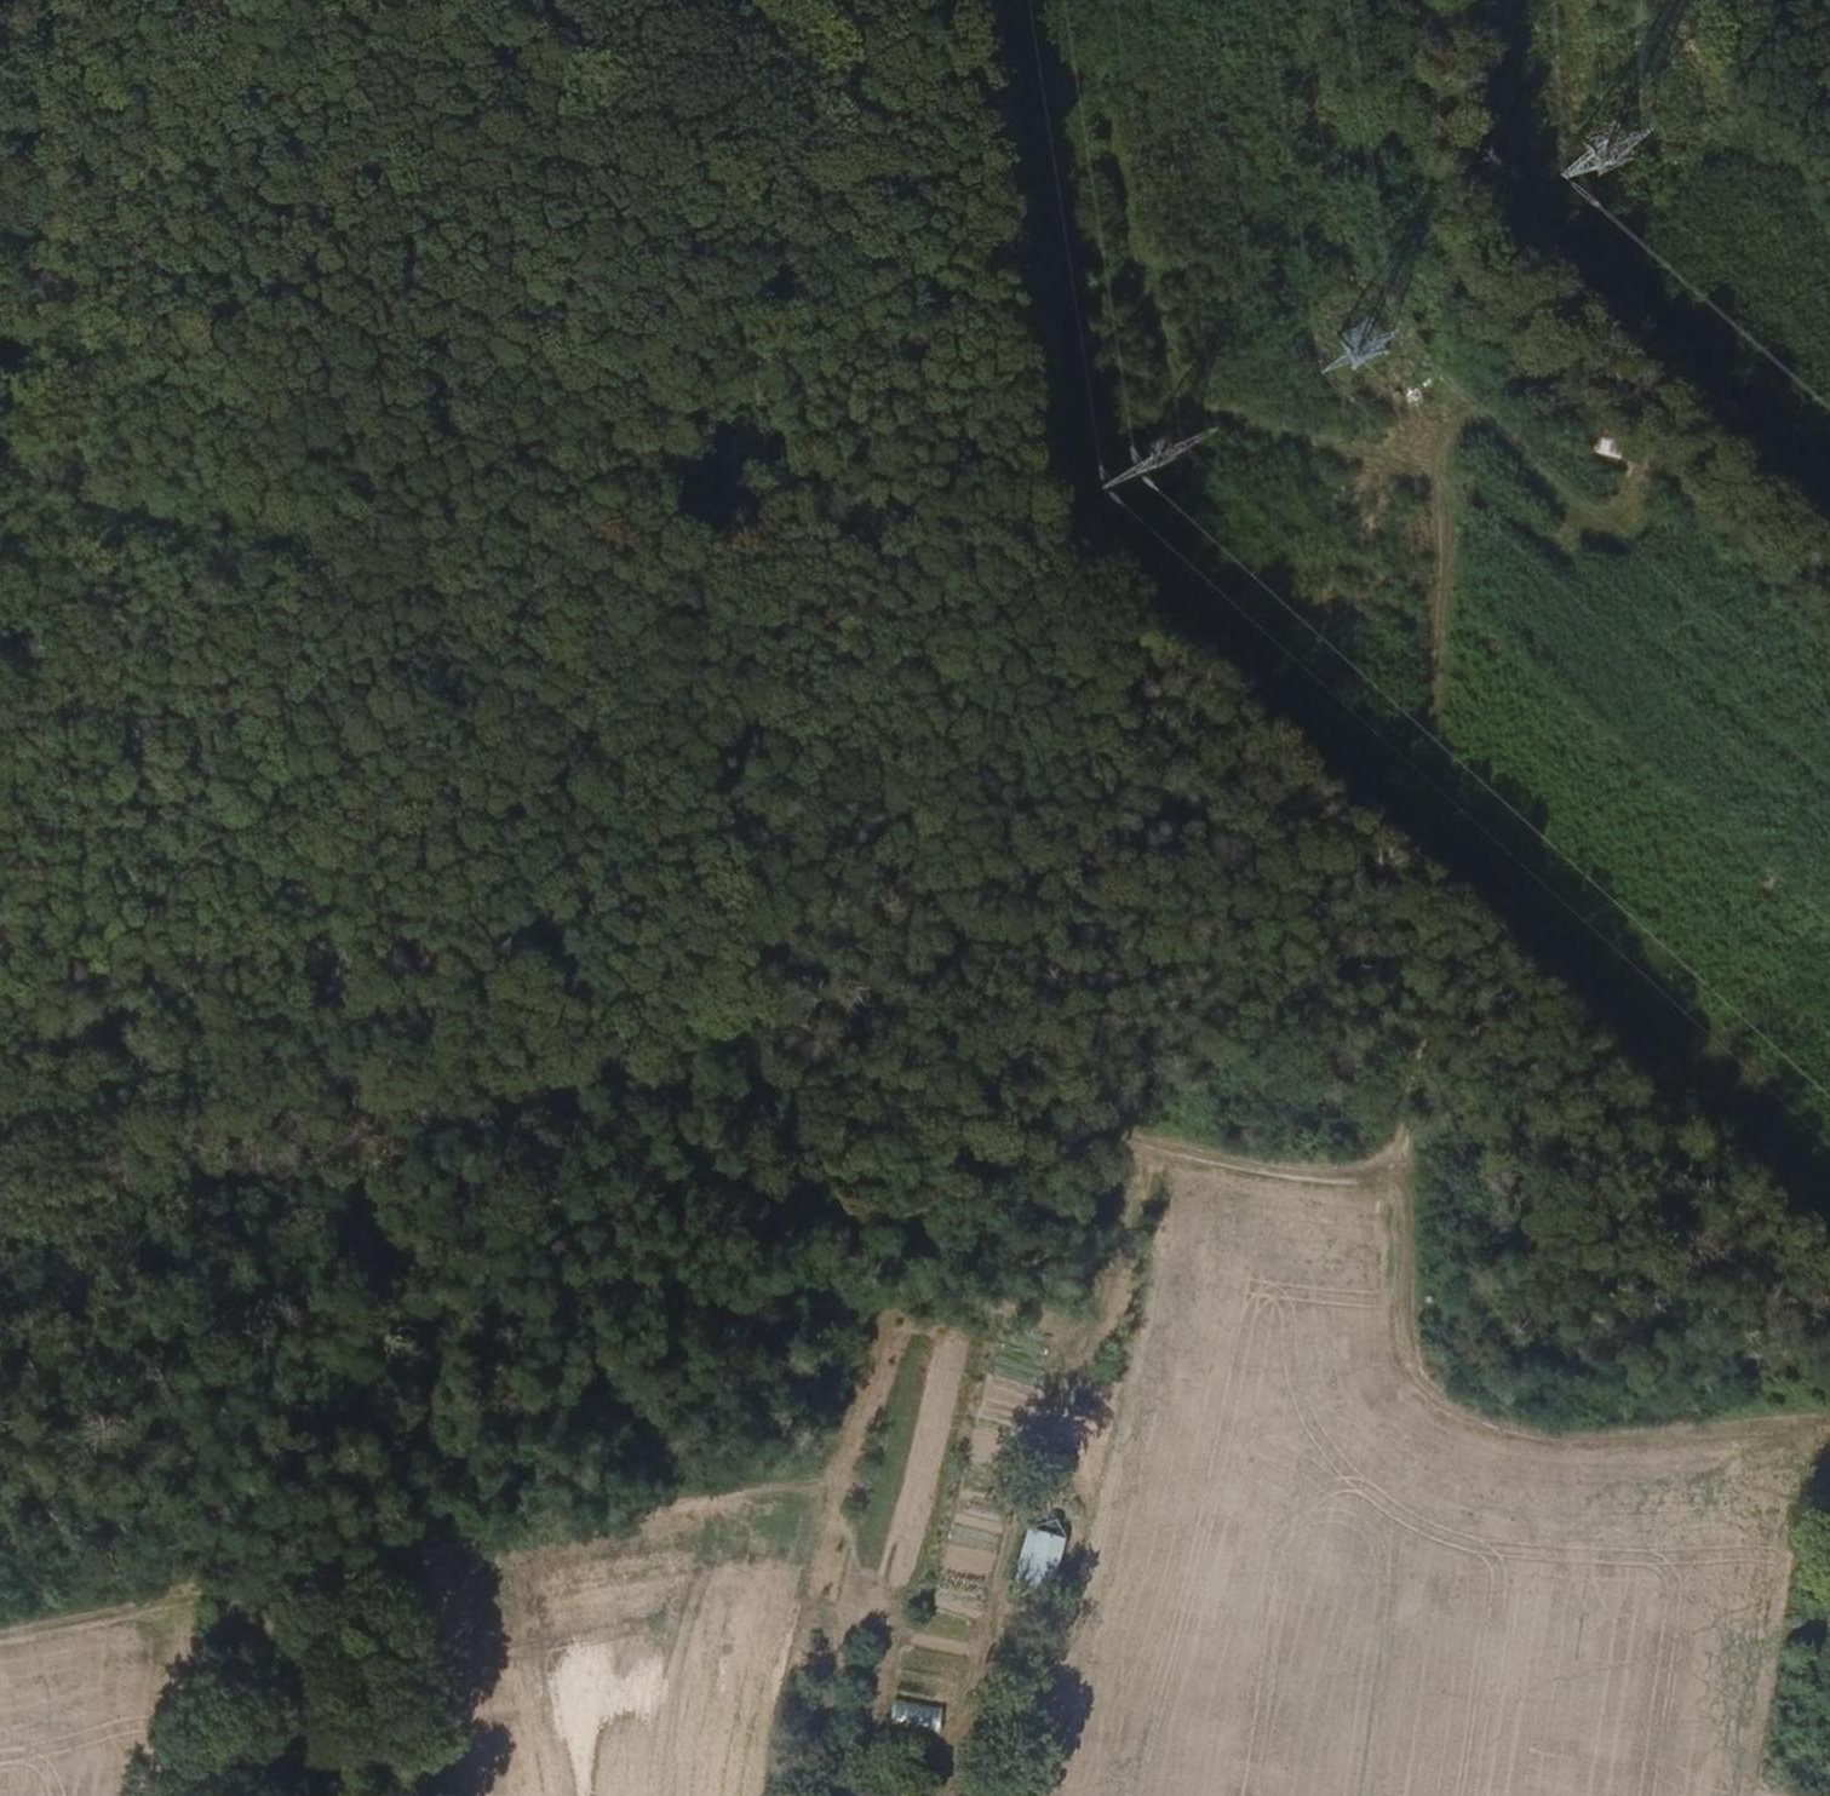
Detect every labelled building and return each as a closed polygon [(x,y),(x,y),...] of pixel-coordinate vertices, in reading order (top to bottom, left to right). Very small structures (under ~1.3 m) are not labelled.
[(1056,1594),(1063,1540),(1024,1535),(1017,1589),(1056,1594)]
